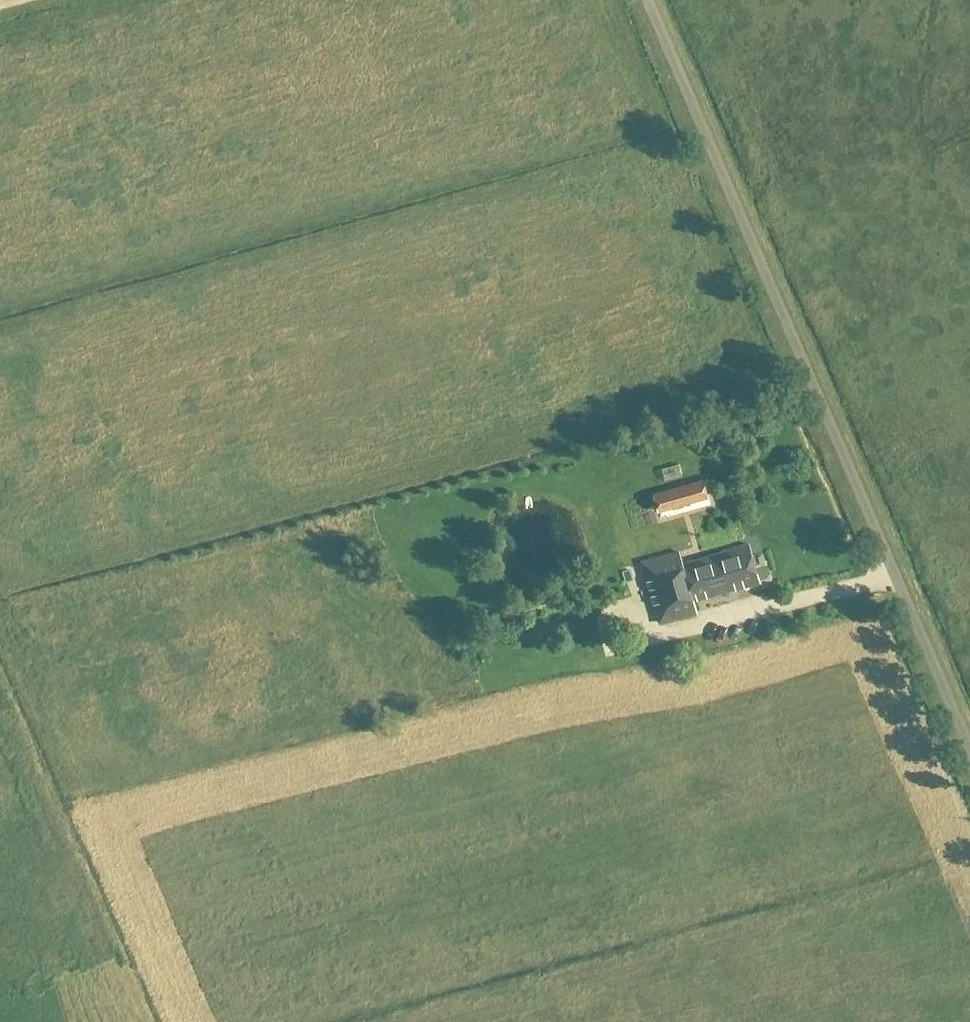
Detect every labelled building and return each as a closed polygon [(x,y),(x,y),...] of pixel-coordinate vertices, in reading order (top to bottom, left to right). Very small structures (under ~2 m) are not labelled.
[(693,503),(708,498),(702,479),(653,494),(660,514),(693,503)] [(441,523),(434,528),(444,543),(451,538),(441,523)] [(756,583),(746,546),(692,562),(693,566),(681,569),(677,554),(641,564),(658,624),(695,613),(692,602),(756,583)]
